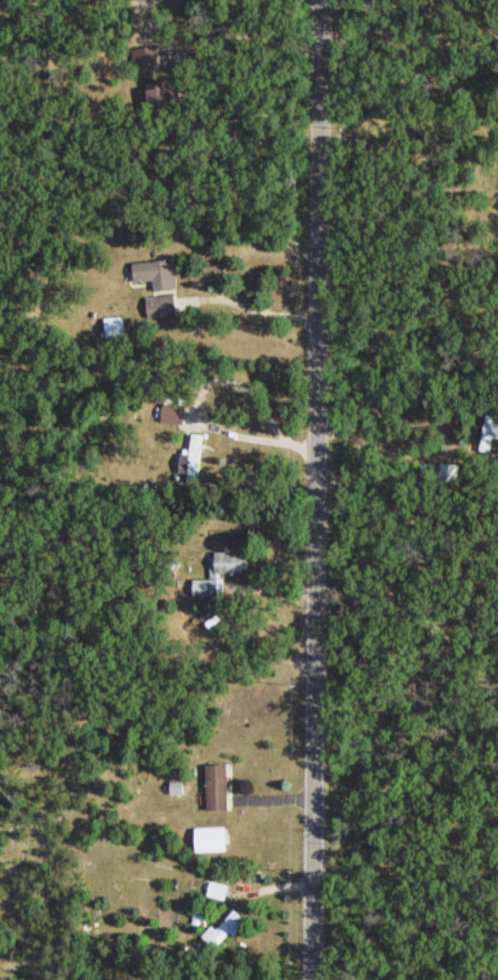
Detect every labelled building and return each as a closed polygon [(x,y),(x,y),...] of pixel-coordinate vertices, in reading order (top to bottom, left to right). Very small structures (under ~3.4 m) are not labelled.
[(147,295),(148,317),(181,316),(181,294),(147,295)] [(124,317),(102,317),(102,336),(124,336),(124,317)] [(158,422),(183,422),(183,405),(158,405),(158,422)] [(494,453),(496,437),(497,437),(497,415),(484,413),(479,451),(494,453)] [(204,435),(188,433),(185,454),(178,453),(176,471),(199,473),(204,435)] [(458,483),(459,464),(439,463),(438,482),(458,483)] [(222,597),(222,572),(243,573),(243,550),(210,549),(210,579),(190,578),(189,596),(222,597)] [(224,809),(224,764),(203,764),(203,809),(224,809)] [(191,827),(191,851),(229,851),(229,827),(191,827)] [(229,886),(208,880),(204,895),(224,900),(229,886)] [(233,936),(247,921),(232,906),(202,938),(213,949),(230,932),(233,936)] [(204,911),(197,909),(194,920),(201,922),(204,911)]
